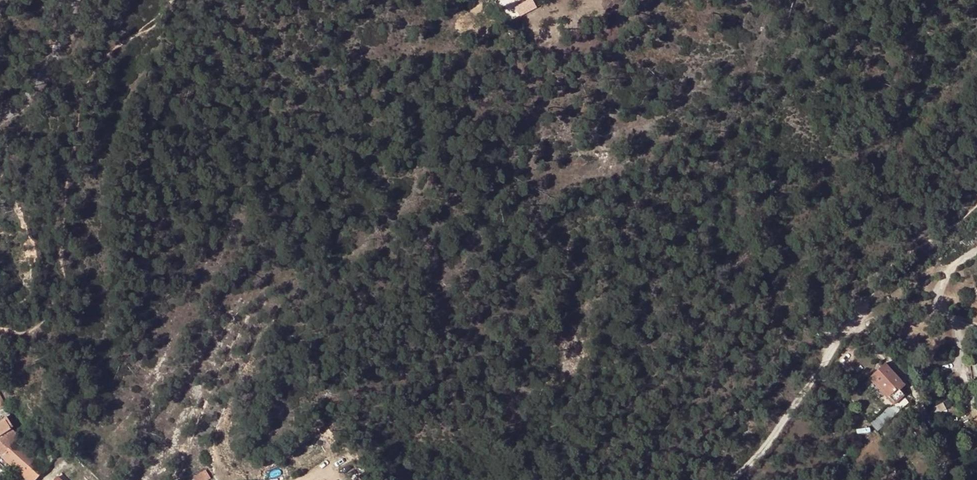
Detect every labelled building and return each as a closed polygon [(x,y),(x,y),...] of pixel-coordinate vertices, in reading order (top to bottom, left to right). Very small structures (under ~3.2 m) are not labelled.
[(519,17),(538,7),(533,0),(526,0),(514,6),(519,17)] [(950,0),(948,0),(946,2),(951,8),(954,6),(950,0)] [(884,365),(879,370),(896,389),(901,384),(884,365)] [(869,380),(846,400),(868,424),(890,404),(869,380)] [(10,429),(12,428),(10,424),(13,421),(9,416),(0,422),(0,436),(10,429)] [(12,430),(10,429),(0,436),(0,456),(1,457),(15,440),(17,442),(20,438),(12,430)] [(27,479),(35,479),(50,464),(39,454),(35,458),(17,442),(15,440),(1,457),(27,479)] [(43,449),(39,454),(50,464),(54,459),(43,449)] [(205,471),(194,477),(196,479),(207,479),(209,479),(205,471)]
